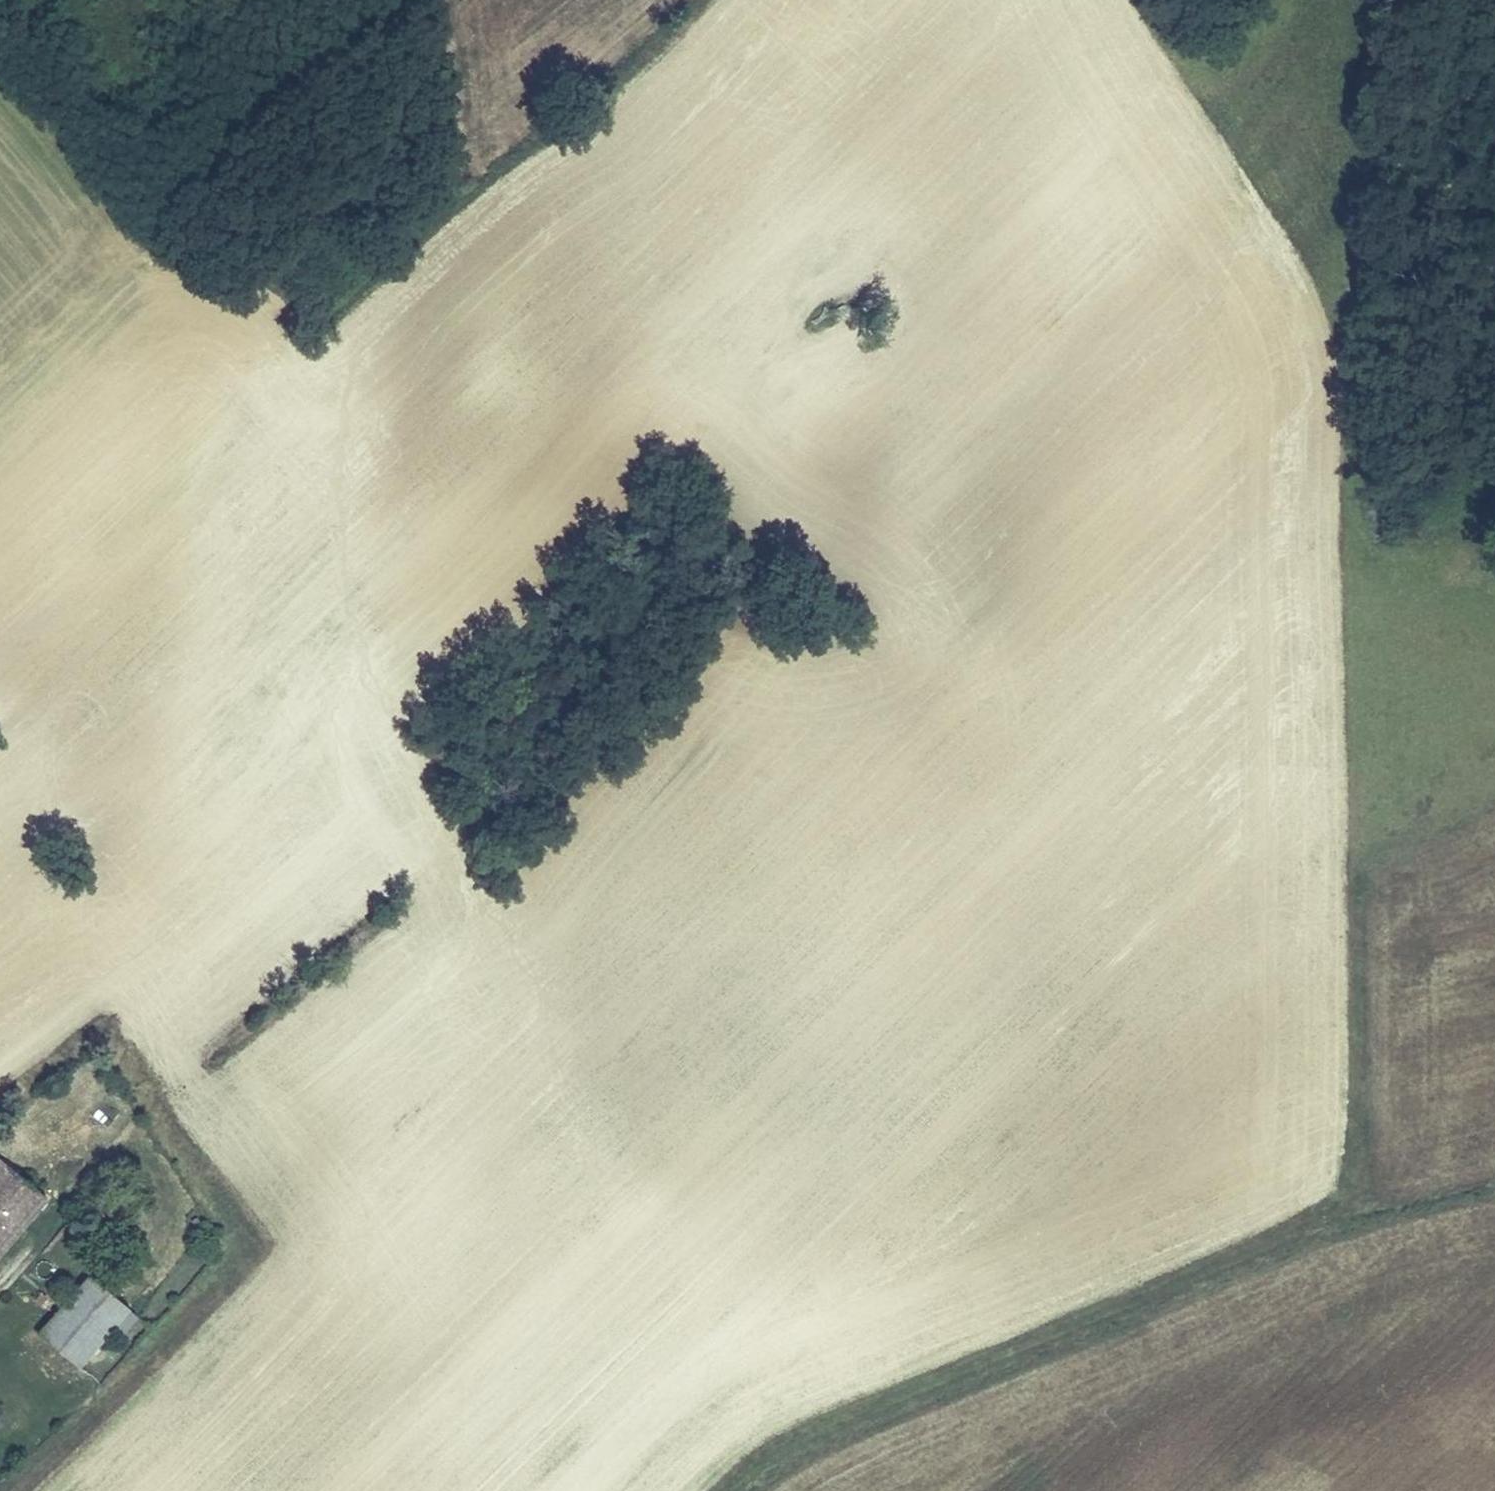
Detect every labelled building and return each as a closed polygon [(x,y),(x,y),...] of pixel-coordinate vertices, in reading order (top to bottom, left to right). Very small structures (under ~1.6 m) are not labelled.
[(38,1206),(0,1175),(0,1251),(38,1206)] [(133,1331),(91,1291),(45,1341),(79,1372),(108,1342),(116,1349),(133,1331)]
